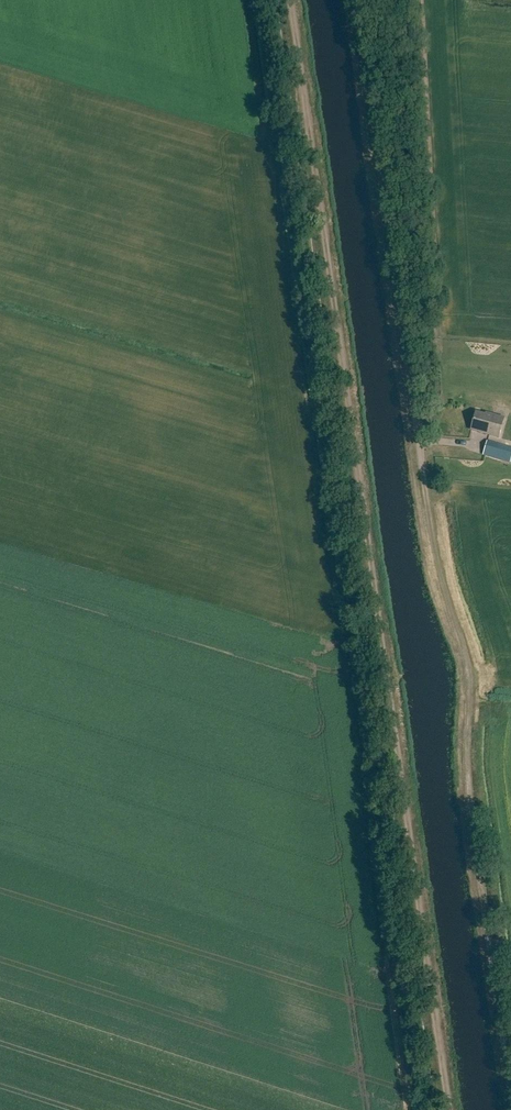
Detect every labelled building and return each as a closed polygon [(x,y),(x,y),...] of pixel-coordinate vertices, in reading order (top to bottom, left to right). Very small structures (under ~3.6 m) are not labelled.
[(476,412),(471,430),(499,438),(504,418),(486,413),(485,414),(476,412)] [(488,441),(483,456),(501,461),(502,458),(510,460),(510,459),(510,447),(488,441)]
